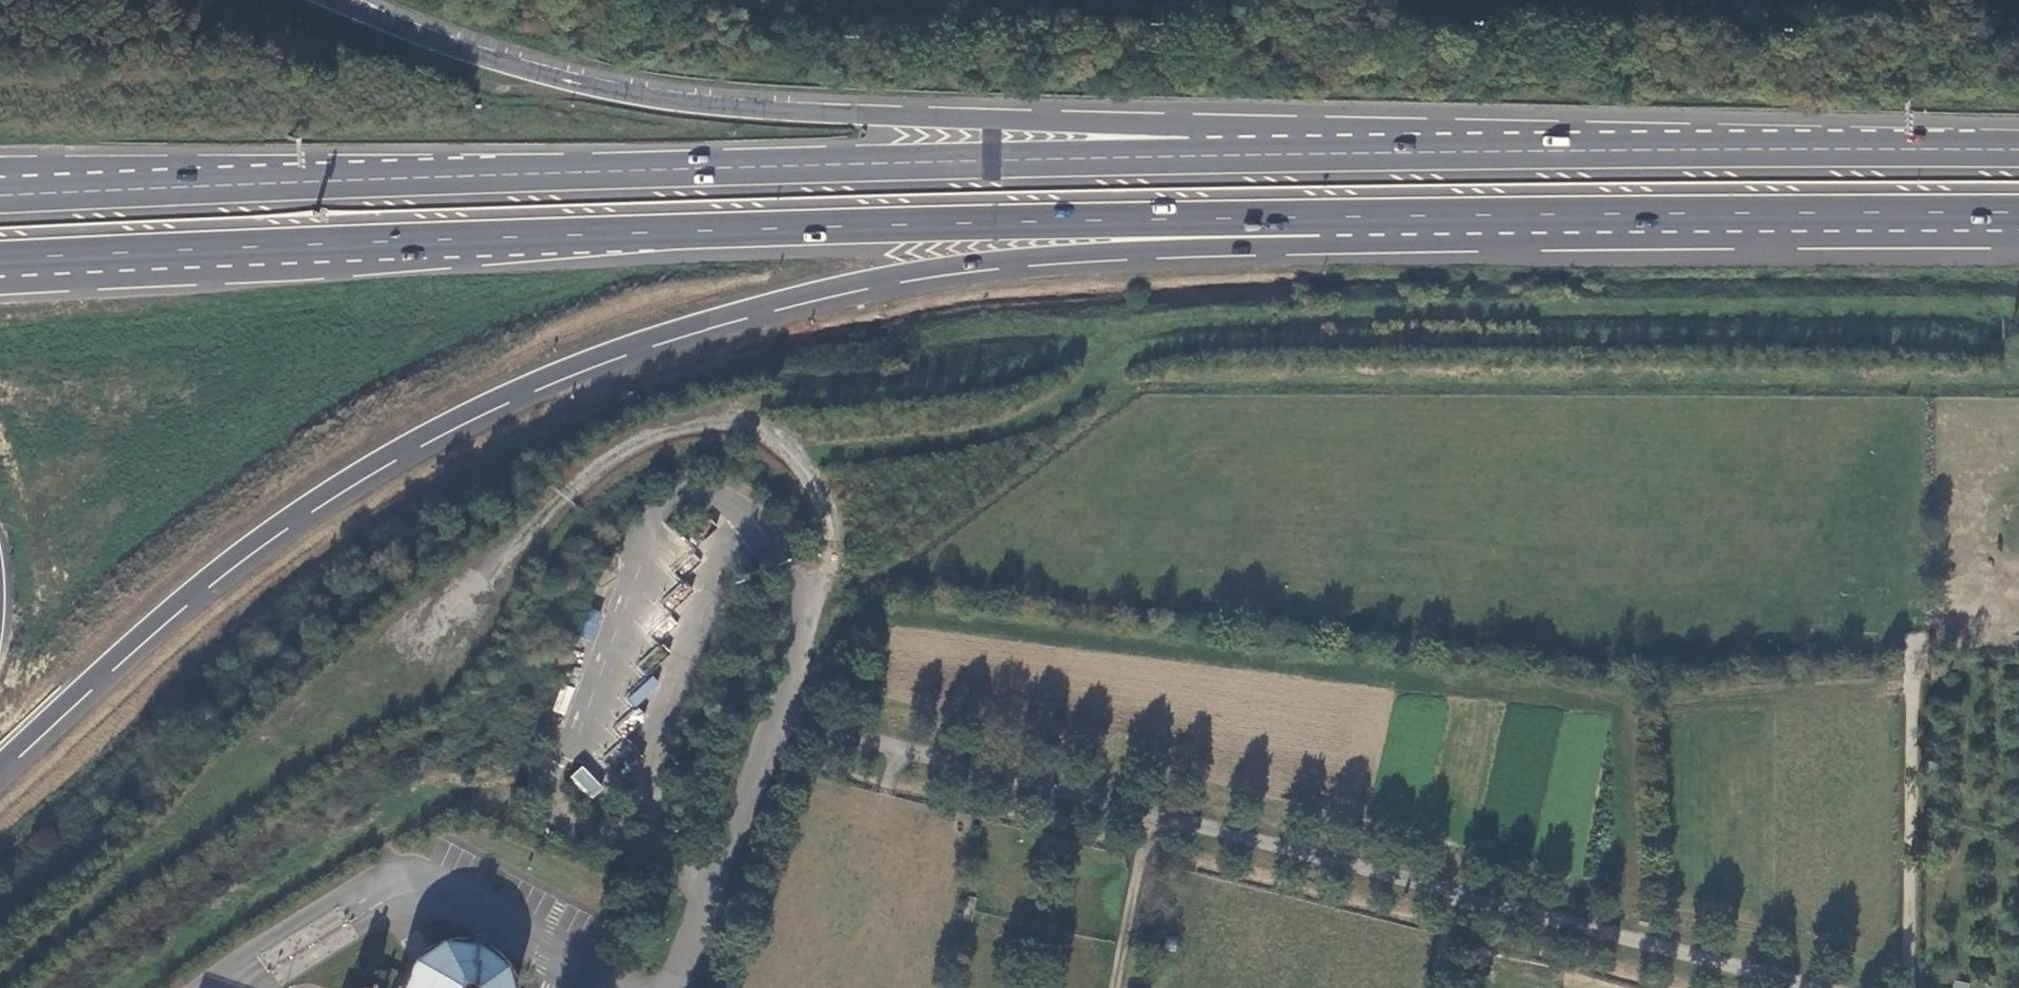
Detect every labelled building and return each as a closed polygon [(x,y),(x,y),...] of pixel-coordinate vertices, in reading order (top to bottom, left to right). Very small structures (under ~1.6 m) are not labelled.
[(600,788),(580,766),(569,776),(590,798),(600,788)] [(499,971),(472,947),(436,945),(405,963),(395,987),(503,987),(499,971)]
